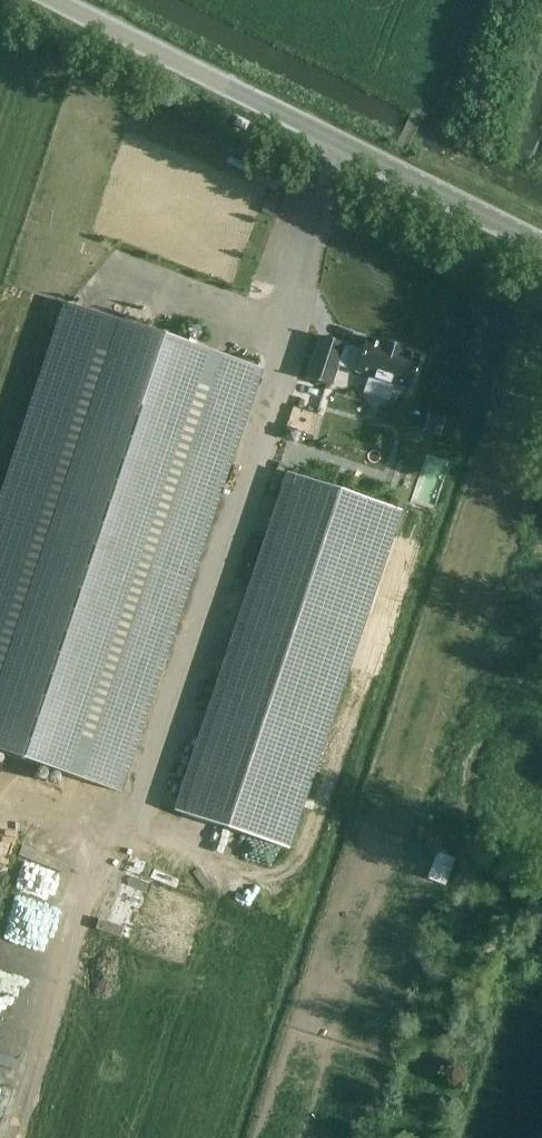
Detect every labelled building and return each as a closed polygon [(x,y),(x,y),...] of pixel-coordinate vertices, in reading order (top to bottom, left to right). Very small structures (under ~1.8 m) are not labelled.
[(67,303),(0,503),(0,751),(118,790),(259,368),(67,303)] [(321,331),(306,374),(333,383),(342,356),(353,360),(353,362),(409,380),(421,346),(365,327),(361,341),(359,341),(358,344),(347,341),(347,339),(321,331)] [(388,423),(410,425),(412,405),(390,403),(388,423)] [(313,444),(379,460),(390,414),(360,407),(356,423),(320,414),(313,444)] [(423,419),(412,456),(429,460),(439,423),(423,419)] [(300,474),(192,815),(288,845),(396,504),(300,474)] [(437,852),(427,878),(445,885),(455,859),(437,852)]
